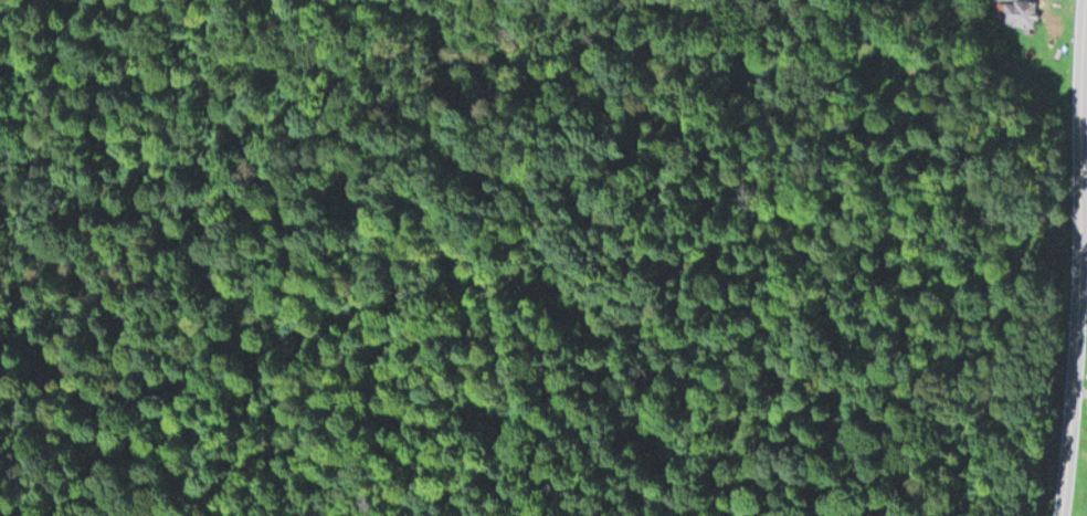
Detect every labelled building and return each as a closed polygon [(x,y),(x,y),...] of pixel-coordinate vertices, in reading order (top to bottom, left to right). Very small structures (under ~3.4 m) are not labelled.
[(1014,1),(1010,0),(1005,0),(1002,20),(1033,25),(1037,0),(1014,0),(1014,1)]
